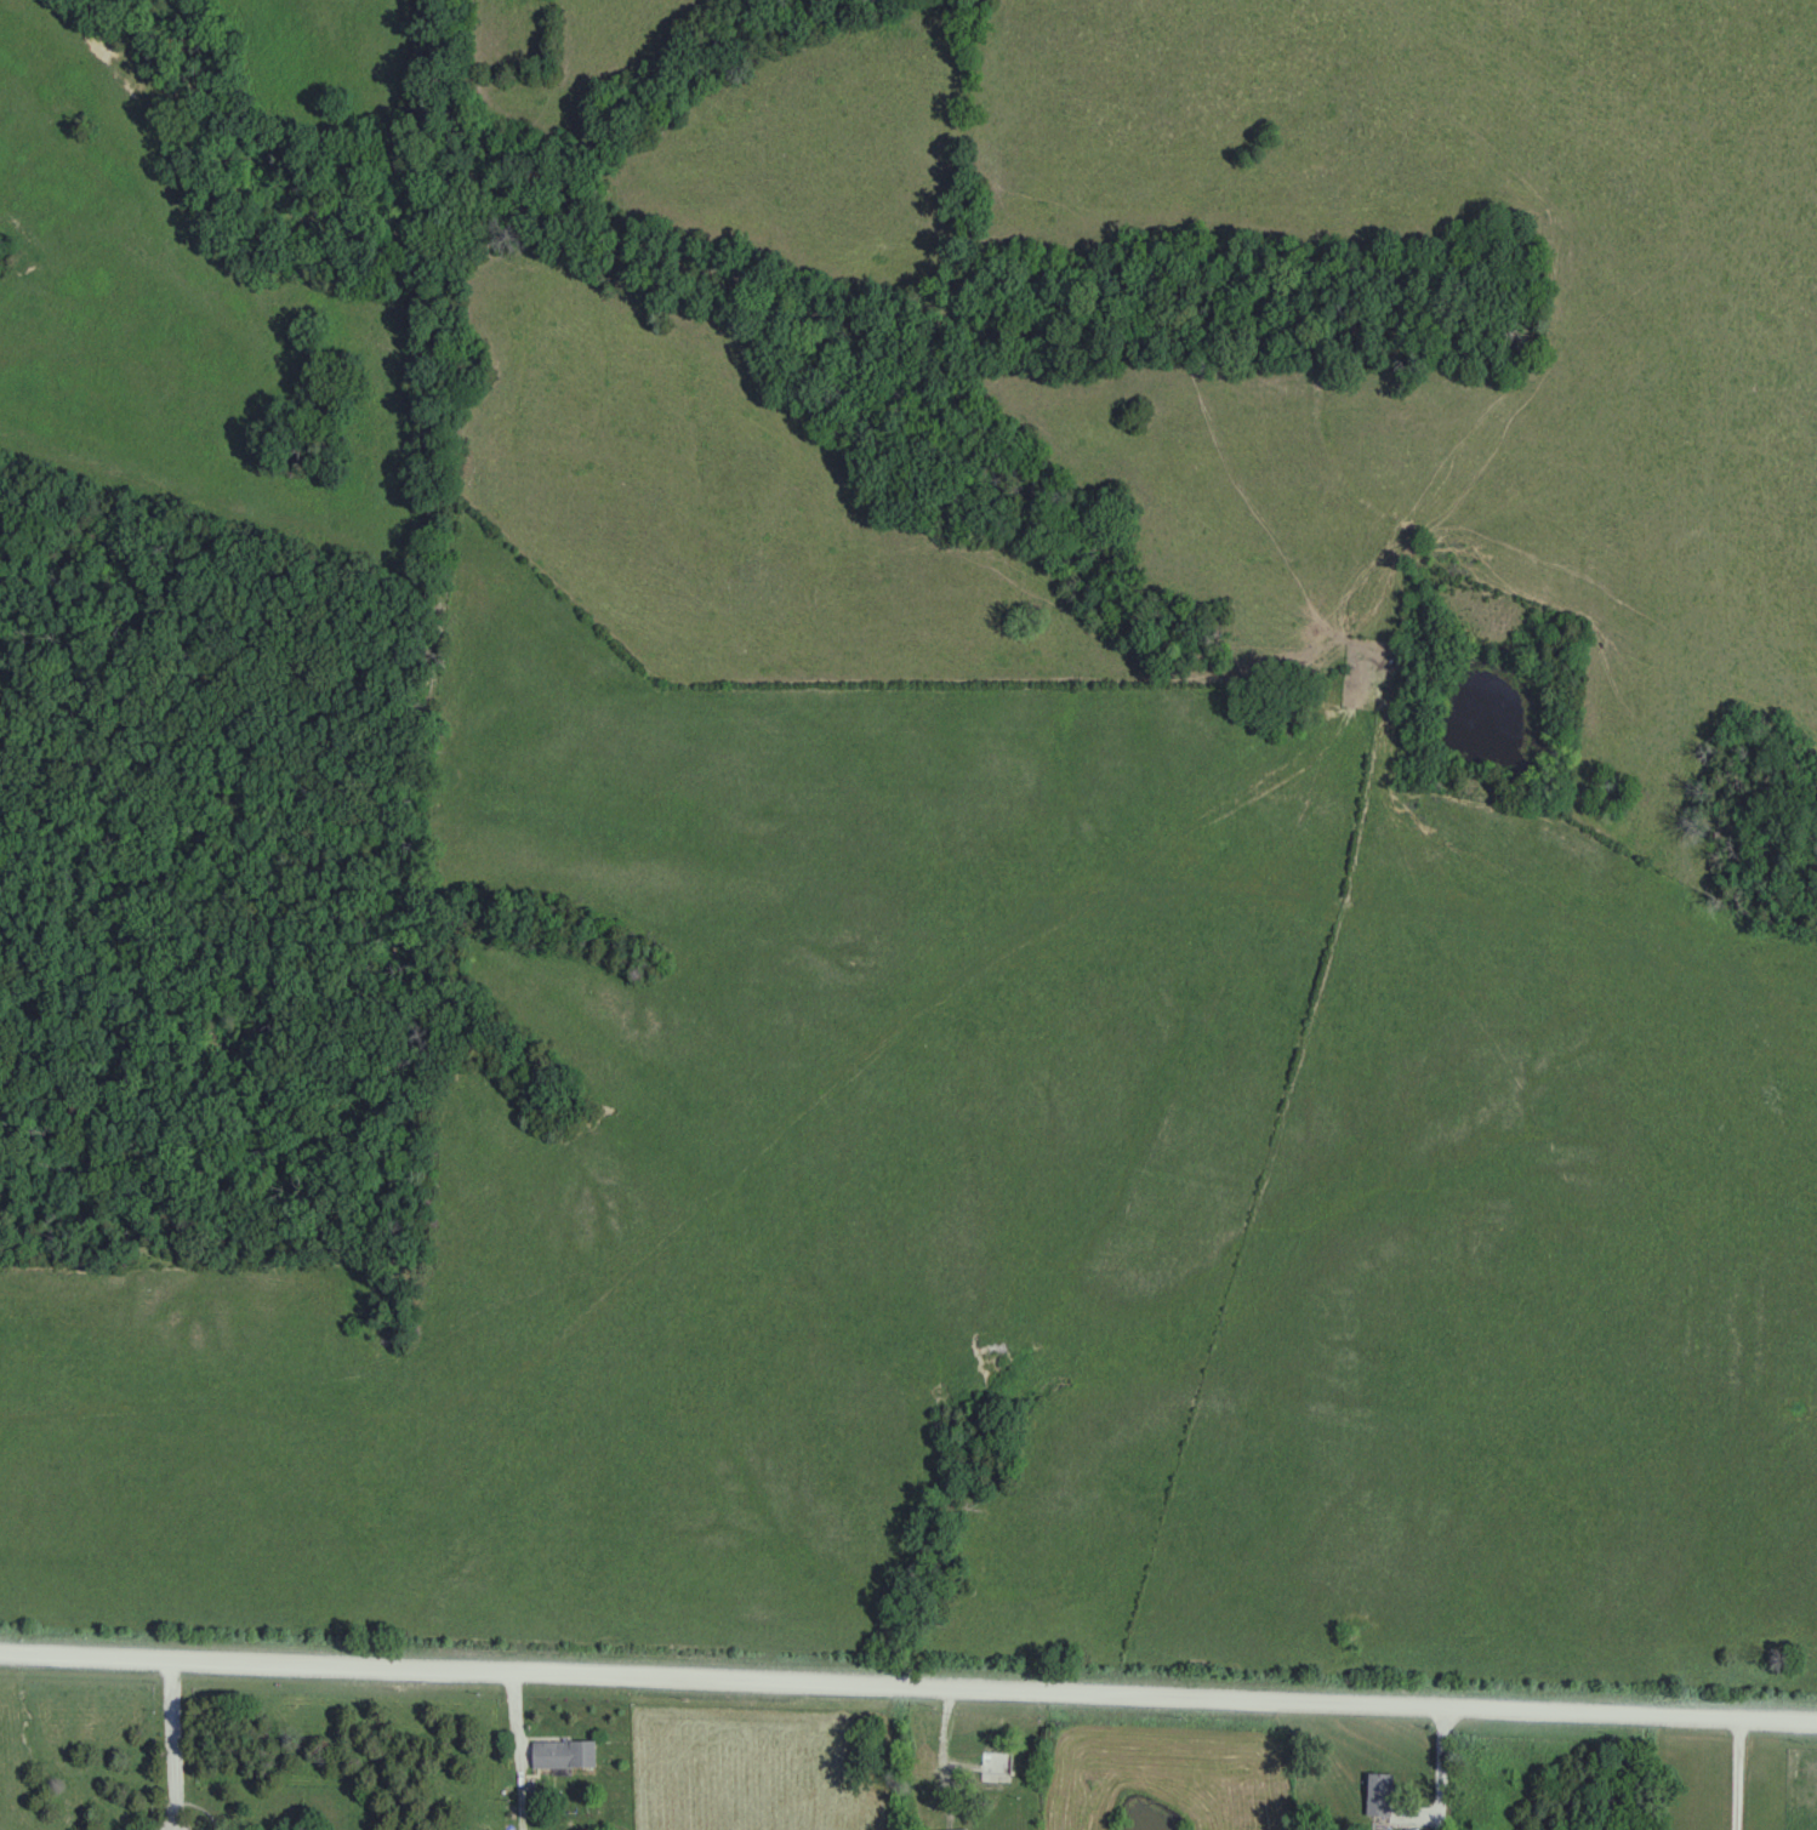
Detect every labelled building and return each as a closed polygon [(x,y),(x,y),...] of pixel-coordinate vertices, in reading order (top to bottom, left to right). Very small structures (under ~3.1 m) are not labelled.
[(599,1741),(536,1741),(536,1767),(599,1767),(599,1741)] [(1015,1749),(984,1749),(984,1776),(1015,1776),(1015,1749)] [(1394,1815),(1395,1773),(1370,1773),(1369,1814),(1394,1815)]
